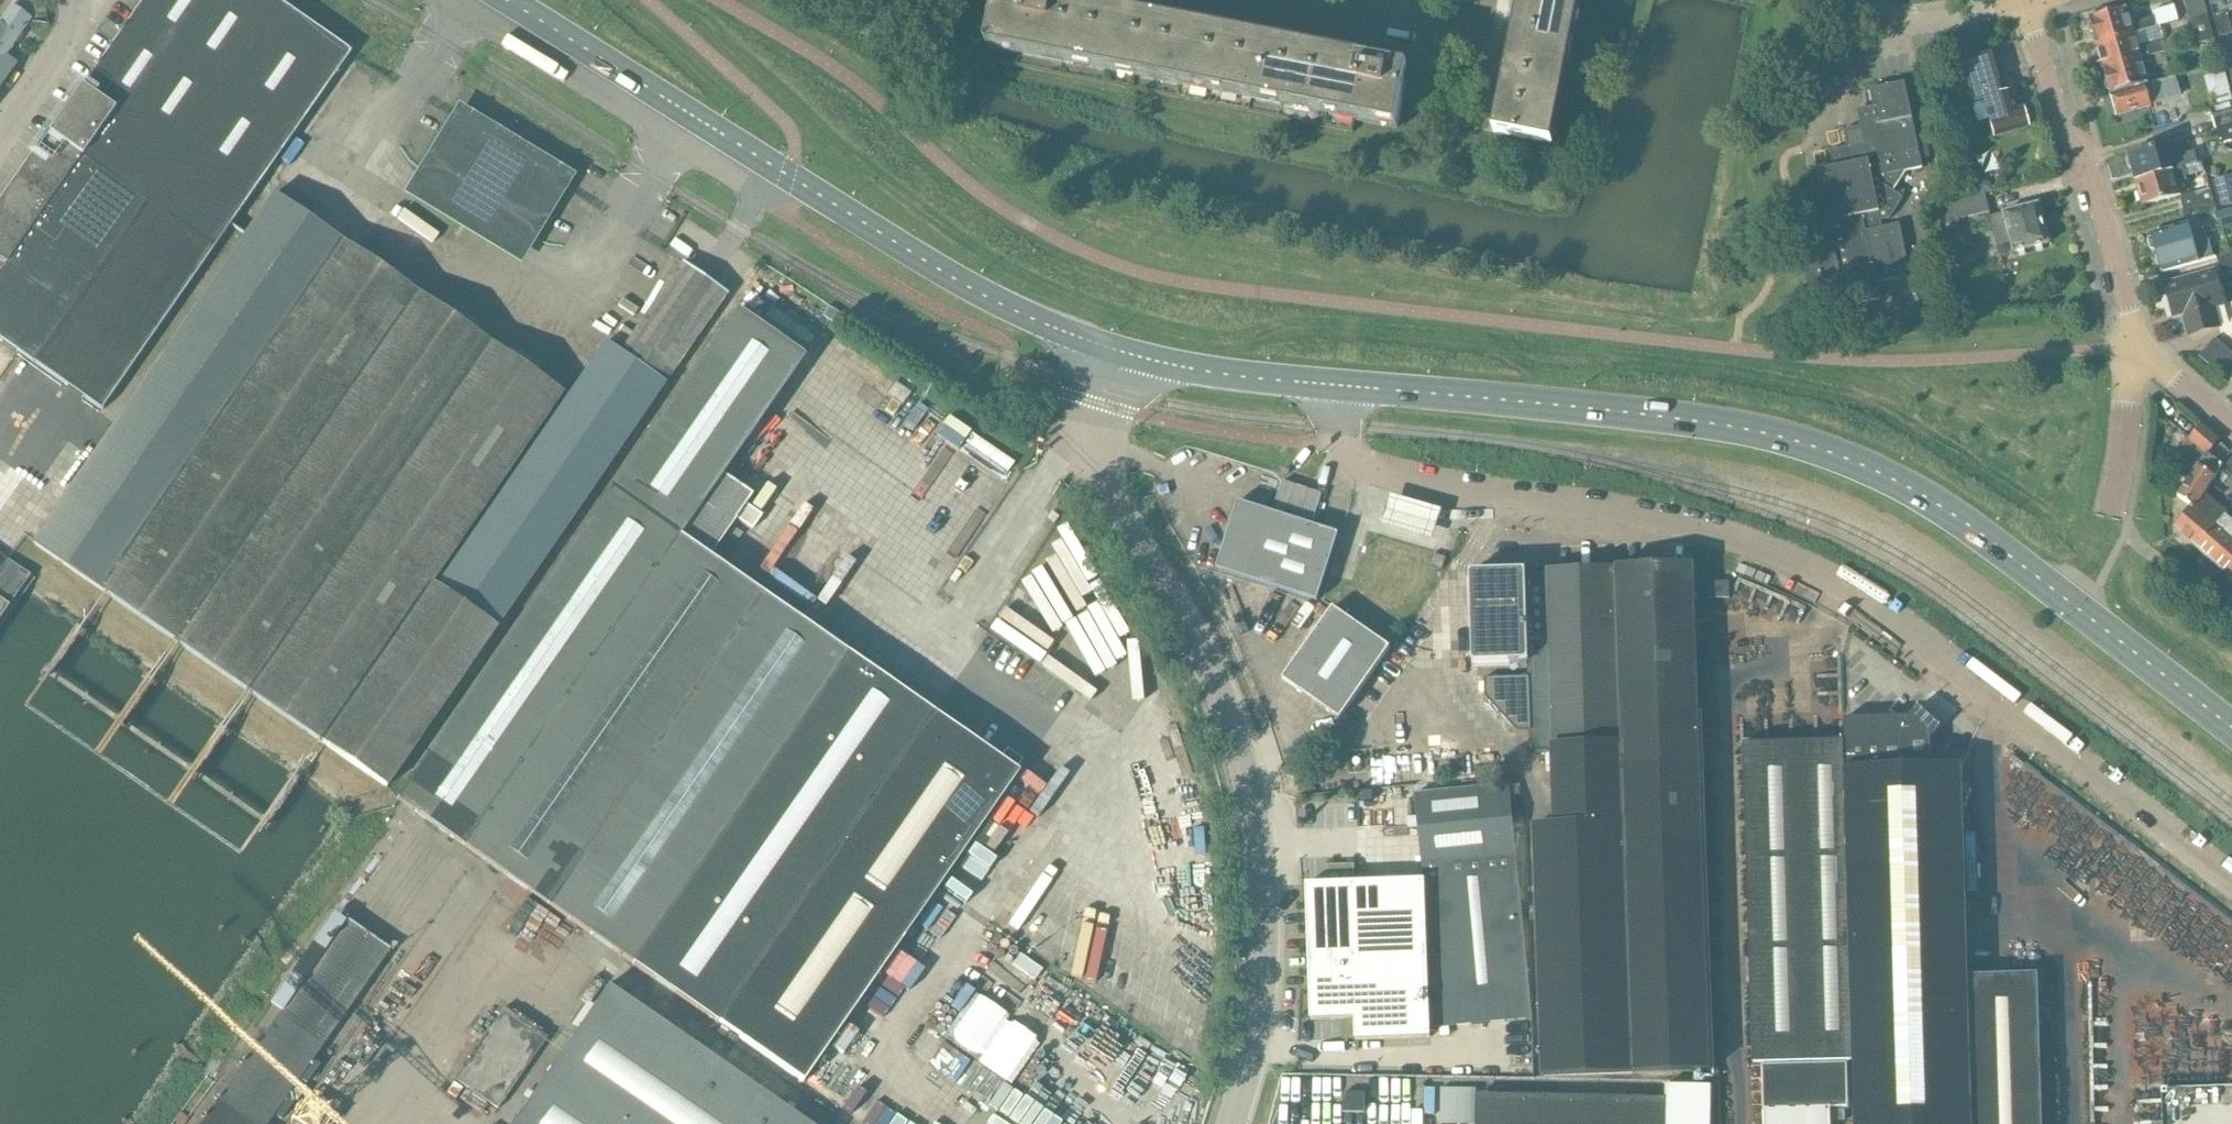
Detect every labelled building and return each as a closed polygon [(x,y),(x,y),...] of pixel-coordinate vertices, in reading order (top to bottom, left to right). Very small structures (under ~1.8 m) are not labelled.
[(48,132),(9,187),(174,305),(350,52),(276,0),(143,0),(84,85),(81,84),(48,132)] [(989,47),(995,48),(1002,49),(999,63),(1354,133),(1356,121),(1398,129),(1408,76),(1056,7),(1058,0),(1029,0),(1029,2),(1018,0),(999,0),(989,47)] [(1500,134),(1550,145),(1579,0),(1526,0),(1500,134)] [(2207,15),(2208,14),(2204,0),(2185,0),(2190,19),(2207,15)] [(17,65),(6,57),(32,20),(10,5),(0,19),(0,89),(17,65)] [(2096,44),(2135,34),(2135,33),(2157,27),(2154,17),(2132,23),(2128,8),(2089,18),(2096,44)] [(2207,15),(2190,19),(2196,44),(2214,40),(2207,15)] [(2216,27),(2230,23),(2228,15),(2214,19),(2216,27)] [(2216,27),(2219,37),(2231,33),(2231,30),(2230,23),(2216,27)] [(2103,69),(2164,52),(2161,40),(2138,46),(2135,34),(2096,44),(2103,69)] [(1991,51),(1961,60),(1974,104),(1985,101),(1990,119),(1996,137),(2029,127),(2028,124),(2032,121),(2030,112),(2025,112),(2023,108),(2017,110),(2011,91),(2001,94),(1997,81),(2000,80),(1991,51)] [(2110,93),(2149,83),(2144,64),(2152,62),(2153,67),(2167,63),(2164,52),(2103,69),(2110,93)] [(2149,83),(2110,93),(2117,116),(2151,106),(2150,105),(2166,101),(2163,93),(2179,88),(2176,76),(2149,84),(2149,83)] [(1797,243),(1802,262),(1810,297),(1841,291),(1842,291),(1845,307),(1880,300),(1877,283),(1910,276),(1900,224),(1883,228),(1881,221),(1889,220),(1903,198),(1892,190),(1899,180),(1898,173),(1923,168),(1921,159),(1930,157),(1925,135),(1916,137),(1905,83),(1870,90),(1873,107),(1857,110),(1860,127),(1843,131),(1847,147),(1830,151),(1833,168),(1817,171),(1824,205),(1807,208),(1815,239),(1797,243)] [(2210,107),(2216,129),(2216,130),(2216,131),(2231,126),(2231,101),(2218,105),(2210,107)] [(565,184),(456,118),(428,164),(536,230),(565,184)] [(2135,180),(2198,163),(2194,150),(2170,157),(2166,144),(2128,155),(2135,180)] [(2187,177),(2205,172),(2202,162),(2198,163),(2135,180),(2142,206),(2179,196),(2184,211),(2214,203),(2210,188),(2181,196),(2177,183),(2187,180),(2187,177)] [(2231,207),(2231,176),(2212,182),(2221,210),(2231,207)] [(1984,179),(1970,183),(1974,197),(1978,196),(1985,194),(1992,192),(1991,184),(1984,179)] [(9,187),(0,200),(0,262),(5,265),(0,272),(0,340),(101,410),(174,305),(9,187)] [(682,263),(681,264),(620,352),(604,343),(567,397),(273,194),(32,544),(388,789),(498,628),(667,384),(666,384),(728,295),(682,263)] [(1961,225),(1959,220),(1990,212),(1985,194),(1978,196),(1974,197),(1936,206),(1943,230),(1961,225)] [(2003,214),(1990,217),(1993,231),(2001,229),(2004,239),(2009,238),(2013,253),(2048,244),(2038,204),(2003,213),(2003,214)] [(2220,229),(2231,226),(2231,207),(2221,210),(2215,212),(2220,229)] [(2162,273),(2214,258),(2207,232),(2192,236),(2189,224),(2151,234),(2162,273)] [(2216,257),(2221,274),(2231,271),(2231,252),(2216,257)] [(2217,309),(2223,308),(2213,272),(2165,286),(2174,316),(2183,313),(2189,335),(2222,326),(2217,309)] [(1929,281),(1912,284),(1914,292),(1916,292),(1917,299),(1931,296),(1929,289),(1930,288),(1929,281)] [(828,307),(822,317),(837,326),(843,316),(828,307)] [(736,310),(395,800),(803,1084),(1019,774),(1016,772),(1022,761),(1007,750),(998,760),(709,558),(738,516),(754,527),(761,517),(745,505),(752,496),(723,475),(740,452),(805,358),(736,310)] [(2198,357),(2218,374),(2231,357),(2231,353),(2214,338),(2198,357)] [(886,395),(902,406),(911,393),(895,382),(886,395)] [(2200,462),(2178,497),(2191,506),(2202,493),(2203,494),(2204,493),(2205,494),(2216,477),(2223,465),(2209,455),(2220,441),(2202,425),(2183,447),(2200,462)] [(1282,482),(1274,508),(1314,521),(1322,494),(1282,482)] [(1440,507),(1390,492),(1380,522),(1430,538),(1440,507)] [(2227,512),(2205,494),(2204,493),(2203,494),(2202,493),(2191,506),(2192,507),(2174,528),(2196,547),(2227,512)] [(1238,502),(1217,569),(1318,601),(1339,534),(1238,502)] [(2231,537),(2231,517),(2227,512),(2196,547),(2212,561),(2231,537)] [(2231,571),(2231,537),(2212,561),(2228,575),(2231,571)] [(1433,554),(1430,566),(1442,570),(1445,558),(1433,554)] [(6,559),(0,555),(0,620),(30,576),(6,559)] [(1712,1071),(1695,575),(1694,564),(1616,567),(1616,568),(1546,570),(1546,573),(1526,574),(1526,571),(1470,573),(1473,663),(1527,661),(1527,677),(1485,678),(1485,696),(1517,730),(1529,730),(1530,749),(1551,748),(1553,824),(1533,825),(1541,1077),(1712,1071)] [(1709,582),(1709,599),(1730,599),(1729,582),(1709,582)] [(1333,607),(1283,679),(1340,719),(1390,647),(1333,607)] [(1743,744),(1752,1064),(1852,1061),(1854,1123),(2043,1123),(2038,974),(1968,976),(1966,897),(1965,871),(1962,765),(1932,766),(1931,739),(1933,736),(1941,727),(1919,706),(1910,714),(1907,717),(1844,719),(1845,741),(1743,744)] [(1424,880),(1306,884),(1311,1019),(1355,1018),(1356,1040),(1431,1037),(1431,1029),(1532,1019),(1516,853),(1510,784),(1415,793),(1421,863),(1422,863),(1424,880)] [(275,1114),(283,1120),(297,1101),(289,1095),(300,1079),(308,1084),(321,1065),(314,1060),(391,950),(345,919),(344,921),(334,914),(270,1005),(281,1012),(202,1123),(268,1123),(275,1114)] [(608,986),(512,1123),(808,1123),(608,986)] [(455,1079),(498,1109),(547,1038),(504,1008),(455,1079)] [(1763,1066),(1764,1109),(1765,1109),(1765,1123),(1830,1123),(1830,1107),(1848,1107),(1847,1063),(1763,1066)] [(1711,1086),(1666,1085),(1666,1098),(1477,1095),(1476,1123),(1711,1123),(1711,1086)] [(1366,1093),(1343,1093),(1343,1112),(1365,1113),(1366,1093)]
